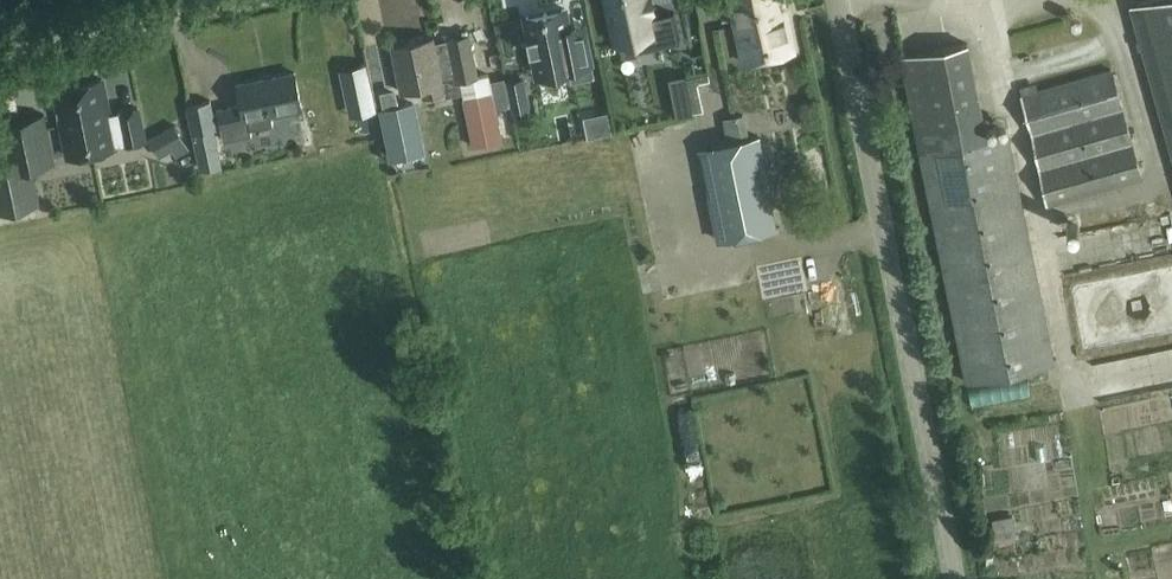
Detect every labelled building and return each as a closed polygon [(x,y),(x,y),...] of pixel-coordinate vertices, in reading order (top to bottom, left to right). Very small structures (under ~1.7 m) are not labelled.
[(450,19),(463,16),(459,0),(446,0),(450,19)] [(661,46),(680,42),(673,12),(651,17),(649,10),(653,9),(651,0),(607,0),(616,41),(619,40),(622,54),(642,50),(639,36),(658,32),(661,46)] [(794,50),(783,0),(729,0),(742,61),(794,50)] [(1130,6),(1140,40),(1137,41),(1139,49),(1142,48),(1171,153),(1171,0),(1150,0),(1130,6)] [(533,52),(538,74),(569,68),(571,81),(595,76),(587,39),(572,42),(565,8),(526,16),(530,36),(527,37),(530,53),(533,52)] [(424,96),(445,91),(442,79),(456,76),(457,81),(478,77),(469,35),(449,39),(449,41),(435,44),(434,37),(392,46),(401,92),(422,87),(424,96)] [(696,40),(681,45),(687,61),(702,56),(696,40)] [(901,57),(904,75),(973,60),(969,42),(901,57)] [(347,67),(340,69),(350,116),(357,114),(376,110),(366,63),(347,67)] [(1022,95),(1048,205),(1144,178),(1113,69),(1022,95)] [(224,139),(251,134),(250,127),(273,122),(271,115),(302,109),(295,73),(291,74),(288,72),(278,74),(277,77),(258,81),(256,78),(245,80),(244,84),(237,85),(242,106),(218,110),(224,139)] [(677,117),(693,114),(684,74),(668,78),(677,117)] [(513,107),(514,110),(528,107),(528,104),(523,77),(508,80),(513,107)] [(116,147),(102,79),(54,89),(68,156),(116,147)] [(413,103),(398,106),(395,93),(381,96),(384,109),(382,110),(392,158),(424,151),(413,103)] [(464,99),(474,146),(503,140),(493,93),(464,99)] [(188,106),(199,160),(214,157),(218,149),(214,130),(217,129),(211,101),(188,106)] [(125,145),(129,144),(145,141),(138,107),(118,111),(125,145)] [(8,160),(0,161),(0,212),(40,204),(32,168),(54,163),(44,114),(0,123),(8,160)] [(175,125),(158,134),(167,151),(172,149),(176,157),(189,150),(175,125)] [(1010,131),(919,150),(967,383),(1057,364),(1010,131)] [(718,238),(776,226),(757,134),(699,145),(718,238)] [(835,206),(814,210),(817,225),(838,221),(835,206)] [(1171,235),(1171,230),(1168,212),(1128,221),(1133,244),(1171,235)] [(1057,247),(1109,238),(1107,228),(1055,236),(1057,247)] [(798,268),(763,274),(767,296),(802,291),(798,268)] [(995,515),(996,542),(1014,542),(1013,514),(995,515)]
